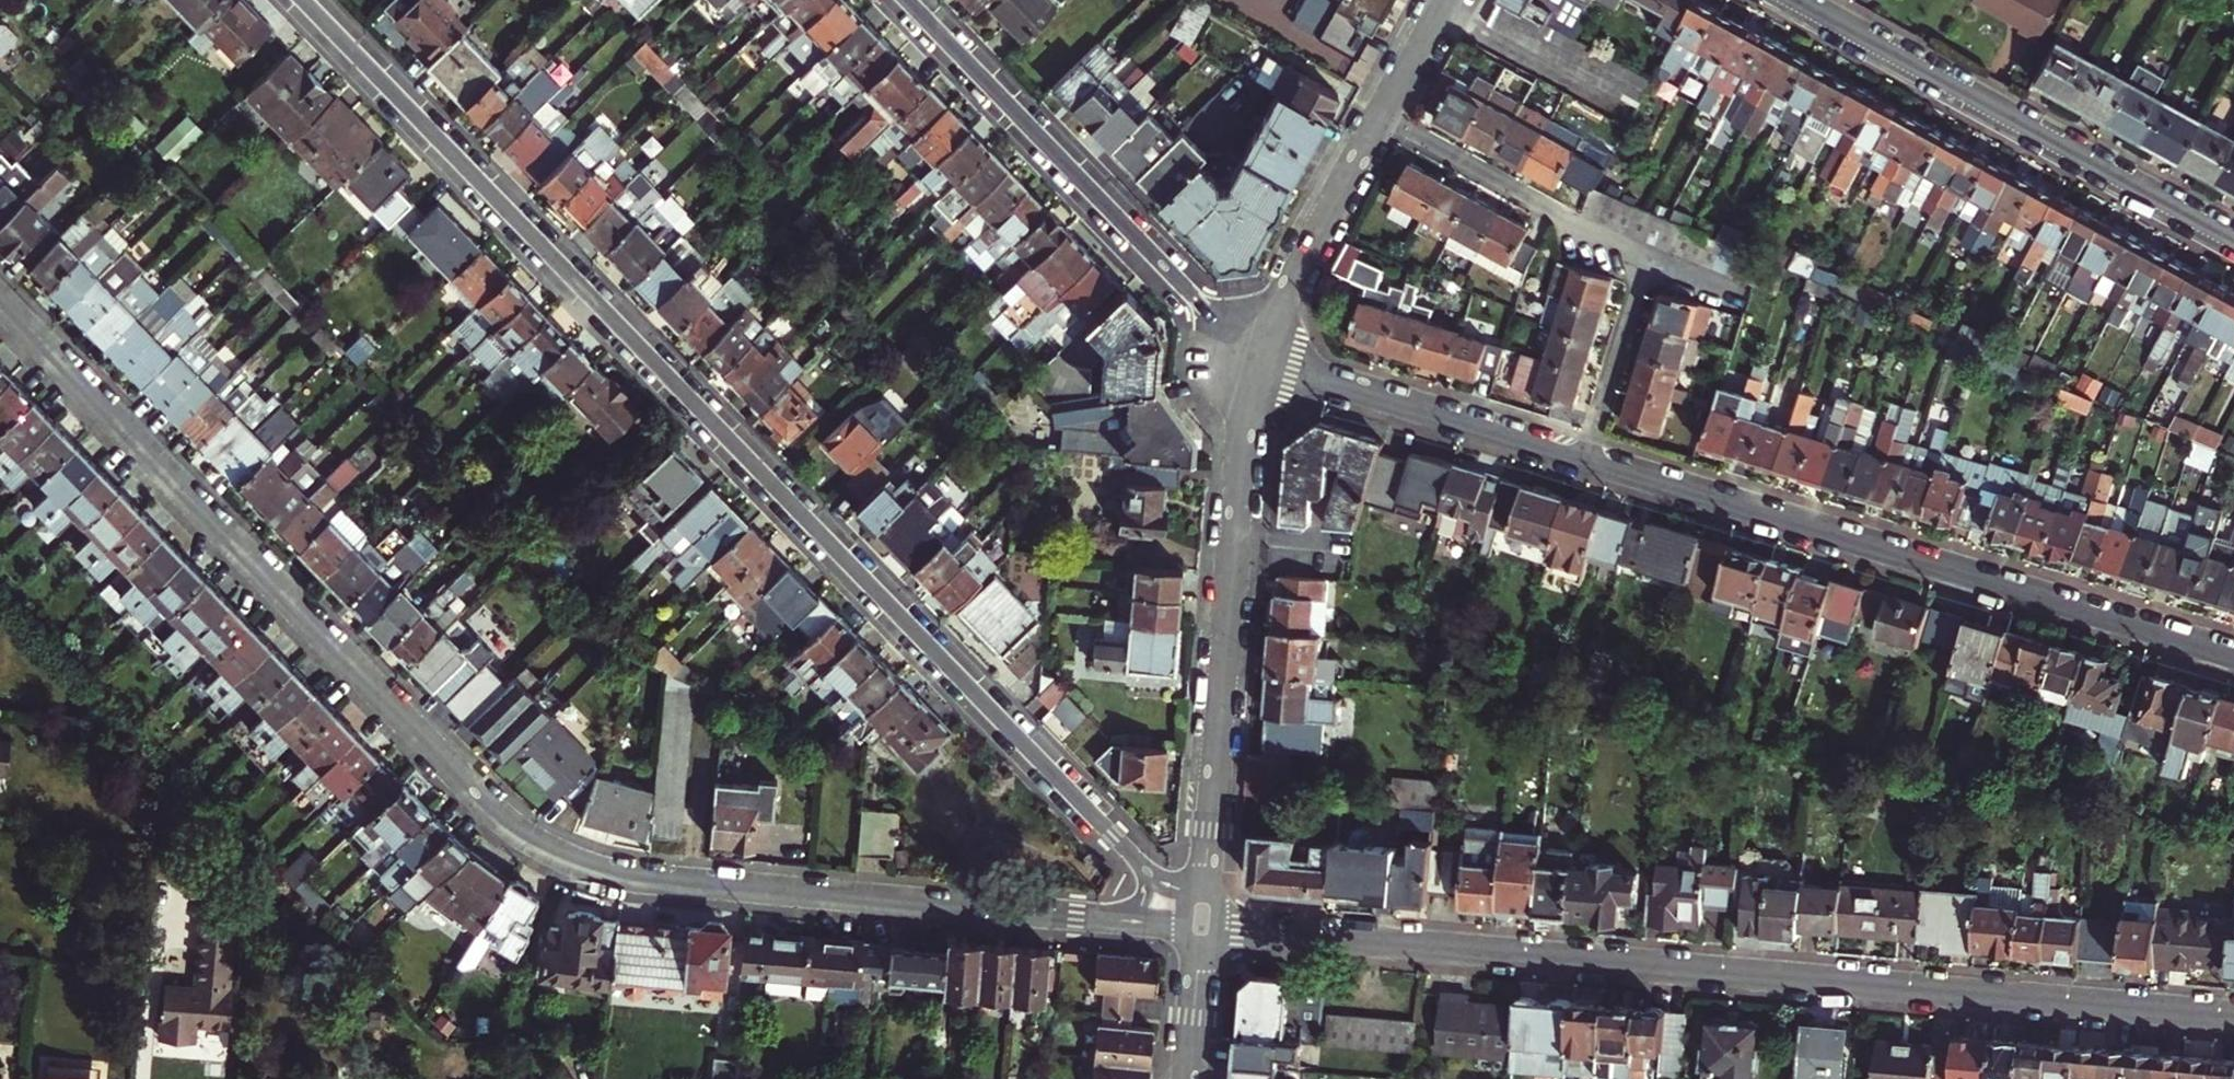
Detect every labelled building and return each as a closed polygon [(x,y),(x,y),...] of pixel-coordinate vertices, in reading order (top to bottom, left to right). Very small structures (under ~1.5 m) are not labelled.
[(231,0),(173,0),(201,29),(231,0)] [(241,60),(272,29),(244,0),(231,0),(201,29),(193,37),(203,48),(208,44),(217,35),(241,60)] [(430,64),(465,30),(468,27),(455,13),(459,10),(449,0),(393,0),(386,7),(413,35),(422,44),(416,50),(430,64)] [(610,1),(618,10),(624,4),(621,1),(622,0),(609,0),(610,1)] [(643,15),(658,0),(628,0),(643,15)] [(811,21),(833,0),(793,0),(792,1),(787,6),(779,14),(790,26),(763,51),(771,60),(811,21)] [(829,49),(863,16),(848,0),(833,0),(811,21),(829,39),(824,44),(829,49)] [(978,8),(986,0),(970,0),(978,8)] [(1027,39),(1059,7),(1053,0),(989,0),(1027,39)] [(1173,33),(1184,39),(1193,44),(1213,6),(1202,0),(1191,0),(1173,33)] [(1339,5),(1364,18),(1369,8),(1383,17),(1392,0),(1342,0),(1339,5)] [(1628,101),(1641,109),(1653,87),(1655,83),(1550,24),(1506,0),(1505,0),(1490,27),(1628,101)] [(1551,8),(1537,0),(1506,0),(1550,24),(1557,11),(1551,8)] [(1670,55),(1699,0),(1644,0),(1660,8),(1655,17),(1663,22),(1661,27),(1669,32),(1659,50),(1670,55)] [(1670,55),(1655,83),(1653,87),(1662,93),(1673,72),(1675,73),(1680,63),(1693,71),(1724,12),(1702,0),(1699,0),(1670,55)] [(1979,2),(2021,25),(2019,29),(2039,39),(2060,0),(1980,0),(1979,2)] [(1362,57),(1383,17),(1369,8),(1364,18),(1339,5),(1323,35),(1362,57)] [(1715,83),(1746,24),(1724,12),(1693,71),(1715,83)] [(820,91),(829,83),(880,33),(863,16),(829,49),(803,74),(820,91)] [(15,44),(18,35),(7,24),(0,27),(0,59),(15,44)] [(1748,75),(1768,36),(1746,24),(1715,83),(1701,108),(1712,114),(1723,93),(1736,68),(1748,75)] [(430,64),(468,104),(503,70),(465,30),(430,64)] [(857,95),(899,53),(880,33),(829,83),(838,92),(821,108),(823,110),(812,122),(820,130),(857,95)] [(231,69),(241,60),(217,35),(208,44),(231,69)] [(407,41),(416,50),(422,44),(413,35),(407,41)] [(1792,49),(1768,36),(1748,75),(1759,81),(1749,99),(1747,98),(1732,125),(1746,133),(1792,49)] [(2070,101),(2094,57),(2058,38),(2035,81),(2070,101)] [(1173,49),(1192,69),(1202,59),(1184,39),(1173,49)] [(631,63),(670,85),(679,67),(640,46),(631,63)] [(1107,64),(1112,70),(1129,54),(1123,48),(1107,64)] [(1793,99),(1813,61),(1792,49),(1746,133),(1757,139),(1766,122),(1782,93),(1793,99)] [(1094,51),(1056,87),(1074,107),(1111,71),(1112,70),(1107,64),(1094,51)] [(1278,91),(1328,119),(1341,94),(1263,51),(1250,76),(1278,91)] [(857,156),(886,126),(900,114),(930,84),(899,53),(857,95),(869,108),(839,137),(857,156)] [(252,93),(295,139),(334,100),(323,88),(326,85),(312,70),(309,73),(291,55),(252,93)] [(2070,101),(2107,120),(2130,77),(2094,57),(2070,101)] [(468,104),(486,122),(544,65),(537,58),(518,75),(508,65),(503,70),(468,104)] [(2130,77),(2107,120),(2143,140),(2167,97),(2157,92),(2168,73),(2141,58),(2130,77)] [(1837,73),(1813,61),(1793,99),(1783,118),(1794,125),(1784,144),(1795,149),(1837,73)] [(486,122),(505,141),(549,97),(537,85),(550,72),(544,65),(486,122)] [(1738,93),(1748,75),(1736,68),(1723,93),(1734,99),(1738,93)] [(1141,69),(1125,84),(1131,91),(1147,75),(1141,69)] [(1434,123),(1469,141),(1489,103),(1496,91),(1498,86),(1481,76),(1475,86),(1444,69),(1432,93),(1446,101),(1434,123)] [(1074,107),(1093,127),(1131,91),(1125,84),(1111,71),(1074,107)] [(1837,73),(1795,149),(1793,155),(1802,160),(1816,136),(1826,117),(1837,123),(1858,85),(1837,73)] [(1759,81),(1748,75),(1738,93),(1747,98),(1749,99),(1759,81)] [(505,141),(524,161),(545,141),(553,133),(545,125),(560,110),(558,106),(576,89),(567,80),(549,97),(505,141)] [(838,92),(829,83),(820,91),(812,99),(821,108),(838,92)] [(900,152),(916,137),(949,105),(930,84),(900,114),(911,125),(897,138),(879,156),(887,164),(900,152)] [(1882,98),(1858,85),(1837,123),(1848,129),(1838,148),(1823,177),(1835,184),(1882,98)] [(1566,95),(1555,89),(1549,98),(1561,104),(1566,95)] [(1131,91),(1093,127),(1112,146),(1149,110),(1131,91)] [(1278,91),(1243,155),(1292,182),(1328,119),(1278,91)] [(1496,91),(1489,103),(1469,141),(1497,156),(1518,117),(1523,106),(1496,91)] [(1782,93),(1766,122),(1777,128),(1783,118),(1793,99),(1782,93)] [(339,185),(347,178),(382,144),(337,97),(334,100),(295,139),(339,185)] [(2143,140),(2178,159),(2202,116),(2167,97),(2143,140)] [(1882,98),(1835,184),(1846,189),(1861,161),(1871,142),(1883,148),(1904,110),(1882,98)] [(918,170),(923,176),(972,128),(949,105),(916,137),(934,155),(918,170)] [(1622,105),(1614,121),(1630,129),(1639,114),(1622,105)] [(127,106),(120,114),(130,124),(141,136),(149,128),(127,106)] [(1525,171),(1552,121),(1523,106),(1518,117),(1497,156),(1525,171)] [(1112,146),(1138,173),(1176,136),(1150,109),(1149,110),(1112,146)] [(1927,122),(1904,110),(1883,148),(1894,154),(1884,173),(1876,194),(1885,199),(1887,196),(1927,122)] [(171,162),(203,130),(187,113),(154,145),(171,162)] [(911,125),(900,114),(886,126),(897,138),(911,125)] [(2233,142),(2233,134),(2202,116),(2178,159),(2214,178),(2233,142)] [(1826,117),(1816,136),(1827,142),(1837,123),(1826,117)] [(1603,147),(1553,120),(1552,121),(1525,171),(1557,188),(1565,173),(1582,183),(1603,147)] [(1927,122),(1887,196),(1897,202),(1904,190),(1916,197),(1949,135),(1927,122)] [(1848,129),(1837,123),(1827,142),(1838,148),(1848,129)] [(1176,136),(1138,173),(1139,174),(1146,166),(1186,128),(1185,126),(1176,136)] [(958,179),(961,176),(990,147),(972,128),(923,176),(940,196),(958,179)] [(1146,166),(1160,180),(1189,152),(1199,163),(1210,152),(1186,128),(1146,166)] [(18,132),(2,147),(14,160),(30,145),(18,132)] [(524,161),(562,200),(588,175),(606,157),(620,144),(613,136),(600,149),(588,137),(580,144),(571,135),(555,151),(545,141),(524,161)] [(1973,147),(1949,135),(1916,197),(1929,203),(1925,211),(1935,217),(1973,147)] [(916,137),(900,152),(918,170),(934,155),(916,137)] [(1873,167),(1883,148),(1871,142),(1861,161),(1873,167)] [(2214,178),(2233,189),(2233,142),(2214,178)] [(412,173),(383,143),(382,144),(347,178),(391,223),(415,200),(400,184),(412,173)] [(942,234),(960,217),(1010,168),(990,147),(961,176),(958,179),(969,191),(951,208),(934,226),(942,234)] [(1995,159),(1973,147),(1935,217),(1930,225),(1942,232),(1951,216),(1964,192),(1974,198),(1995,159)] [(1894,154),(1883,148),(1873,167),(1884,173),(1894,154)] [(1202,161),(1211,153),(1210,152),(1199,163),(1189,152),(1160,180),(1157,182),(1167,193),(1161,197),(1163,199),(1188,175),(1202,161)] [(61,167),(52,158),(33,176),(19,161),(14,166),(3,154),(0,156),(0,227),(46,182),(61,167)] [(1280,205),(1292,182),(1243,155),(1231,178),(1232,186),(1220,188),(1218,178),(1202,161),(1188,175),(1163,199),(1176,213),(1208,247),(1223,262),(1250,259),(1259,242),(1280,205)] [(606,157),(588,175),(599,186),(617,169),(606,157)] [(2018,172),(1995,159),(1974,198),(1987,205),(1977,223),(1981,226),(1971,244),(1977,247),(2018,172)] [(1425,220),(1446,182),(1412,163),(1391,201),(1425,220)] [(29,268),(63,235),(43,213),(75,182),(61,167),(46,182),(0,227),(0,238),(29,268)] [(1010,168),(960,217),(942,234),(950,243),(968,225),(979,236),(996,219),(1029,187),(1010,168)] [(599,186),(588,175),(562,200),(585,224),(629,182),(632,178),(629,174),(626,177),(617,169),(599,186)] [(2040,184),(2018,172),(1977,247),(1987,253),(2007,216),(2019,222),(2040,184)] [(969,191),(958,179),(940,196),(951,208),(969,191)] [(585,224),(608,248),(663,194),(658,189),(646,200),(629,182),(585,224)] [(1474,197),(1446,182),(1425,220),(1436,226),(1454,235),(1474,197)] [(2040,184),(2019,222),(2031,229),(2022,246),(2023,249),(2012,270),(2020,275),(2063,196),(2040,184)] [(987,245),(1000,257),(1050,209),(1029,187),(996,219),(979,236),(972,242),(981,251),(987,245)] [(1601,221),(1612,196),(1598,190),(1595,189),(1584,214),(1601,221)] [(1964,192),(1951,216),(1961,222),(1964,216),(1974,198),(1964,192)] [(608,248),(637,278),(684,232),(675,223),(660,207),(668,200),(663,194),(608,248)] [(1601,221),(1615,227),(1625,201),(1623,200),(1612,196),(1601,221)] [(2085,209),(2063,196),(2020,275),(2018,279),(2030,286),(2044,260),(2055,266),(2085,209)] [(1502,212),(1474,197),(1454,235),(1448,247),(1475,262),(1482,250),(1502,212)] [(1987,205),(1974,198),(1964,216),(1977,223),(1987,205)] [(111,212),(99,200),(87,212),(99,224),(111,212)] [(410,233),(454,278),(485,248),(441,203),(429,215),(415,200),(391,223),(405,238),(410,233)] [(683,215),(668,200),(660,207),(675,223),(683,215)] [(1629,233),(1640,207),(1625,201),(1615,227),(1629,233)] [(1646,210),(1640,207),(1629,233),(1642,238),(1653,213),(1646,210)] [(1050,209),(1000,257),(1010,268),(1004,273),(994,283),(1003,292),(1004,291),(1013,283),(1037,260),(1069,229),(1050,209)] [(2107,220),(2085,209),(2055,266),(2047,281),(2069,293),(2107,220)] [(29,268),(48,288),(81,256),(82,255),(75,247),(99,224),(87,212),(63,235),(29,268)] [(1531,228),(1502,212),(1482,250),(1475,262),(1523,288),(1526,276),(1541,250),(1525,241),(1531,228)] [(686,213),(683,215),(675,223),(684,232),(695,222),(686,213)] [(1656,244),(1667,219),(1653,213),(1642,238),(1656,244)] [(1670,220),(1667,219),(1656,244),(1670,250),(1682,225),(1670,220)] [(1436,226),(1425,220),(1418,232),(1429,238),(1436,226)] [(2107,220),(2069,293),(2092,305),(2100,291),(2131,233),(2107,220)] [(1682,225),(1670,250),(1684,256),(1697,231),(1694,230),(1682,225)] [(1022,292),(1040,311),(1097,257),(1069,229),(1037,260),(1046,270),(1022,292)] [(1698,261),(1710,237),(1697,231),(1684,256),(1698,261)] [(684,232),(637,278),(660,302),(705,258),(707,256),(684,232)] [(2111,296),(2123,303),(2153,246),(2131,233),(2100,291),(2111,296)] [(1717,240),(1710,237),(1698,261),(1713,268),(1724,243),(1717,240)] [(976,262),(984,254),(981,251),(972,242),(965,250),(976,262)] [(1727,274),(1738,248),(1724,243),(1713,268),(1727,274)] [(112,265),(108,261),(93,245),(82,255),(81,256),(100,276),(112,265)] [(2155,296),(2175,258),(2153,246),(2123,303),(2113,321),(2124,327),(2133,308),(2142,290),(2155,296)] [(249,248),(240,257),(259,277),(268,268),(261,261),(249,248)] [(454,278),(480,305),(511,275),(485,248),(454,278)] [(1753,284),(1762,258),(1741,250),(1738,248),(1727,274),(1753,284)] [(48,288),(68,308),(100,276),(81,256),(48,288)] [(113,257),(108,261),(112,265),(117,261),(113,257)] [(1010,268),(1000,257),(994,263),(1004,273),(1010,268)] [(1077,336),(1090,324),(1127,288),(1097,257),(1040,311),(1026,325),(1034,333),(1055,314),(1061,320),(1077,336)] [(660,302),(683,325),(714,295),(701,281),(714,268),(705,258),(660,302)] [(2198,270),(2175,258),(2155,296),(2145,315),(2157,321),(2138,354),(2150,360),(2157,347),(2198,270)] [(1046,270),(1037,260),(1013,283),(1022,292),(1046,270)] [(117,261),(112,265),(116,269),(120,265),(117,261)] [(1551,295),(1603,311),(1613,279),(1568,265),(1561,262),(1551,295)] [(112,265),(100,276),(119,296),(135,281),(120,265),(116,269),(112,265)] [(268,268),(259,277),(278,296),(287,288),(268,268)] [(728,282),(714,268),(701,281),(714,295),(719,290),(728,282)] [(1819,269),(1813,280),(1833,288),(1836,289),(1842,279),(1819,269)] [(2221,283),(2198,270),(2157,347),(2166,353),(2176,332),(2180,334),(2183,329),(2193,335),(2221,283)] [(462,343),(471,354),(530,295),(511,275),(480,305),(469,316),(479,327),(462,343)] [(68,308),(86,328),(119,296),(100,276),(68,308)] [(1867,288),(1843,278),(1842,279),(1836,289),(1858,299),(1860,299),(1867,288)] [(1810,279),(1807,290),(1830,300),(1833,288),(1813,280),(1810,279)] [(719,290),(742,314),(751,305),(752,304),(729,280),(728,282),(719,290)] [(86,328),(105,348),(154,300),(135,281),(119,296),(86,328)] [(1022,292),(1013,283),(1004,291),(1014,300),(1022,292)] [(2221,283),(2193,335),(2203,340),(2201,345),(2182,378),(2195,385),(2203,369),(2233,311),(2233,289),(2221,283)] [(1892,296),(1868,285),(1867,288),(1860,299),(1882,308),(1884,310),(1892,296)] [(1401,314),(1408,290),(1394,286),(1392,293),(1368,286),(1352,343),(1389,353),(1401,314)] [(287,288),(278,296),(296,316),(305,307),(298,300),(287,288)] [(1107,355),(1103,393),(1160,383),(1164,338),(1170,335),(1160,314),(1154,316),(1127,288),(1090,324),(1110,345),(1110,354),(1107,355)] [(683,325),(706,349),(742,314),(719,290),(714,295),(683,325)] [(2142,290),(2133,308),(2145,315),(2155,296),(2142,290)] [(1040,311),(1022,292),(1014,300),(1004,291),(1003,292),(946,347),(973,376),(1026,325),(1040,311)] [(1702,304),(1661,292),(1651,325),(1692,337),(1702,340),(1706,327),(1696,324),(1702,304)] [(530,295),(471,354),(468,356),(477,366),(504,340),(513,350),(549,314),(530,295)] [(1555,330),(1594,342),(1603,311),(1551,295),(1541,326),(1555,330)] [(2107,333),(2113,321),(2123,303),(2111,296),(2095,327),(2107,333)] [(105,348),(124,367),(157,336),(163,330),(169,325),(175,319),(155,299),(154,300),(105,348)] [(1696,324),(1706,327),(1712,307),(1702,304),(1696,324)] [(706,349),(725,369),(757,337),(770,325),(763,317),(751,305),(742,314),(706,349)] [(124,367),(144,387),(176,357),(181,352),(189,345),(193,340),(201,333),(218,316),(208,306),(196,317),(187,307),(175,319),(169,325),(163,330),(157,336),(124,367)] [(305,307),(296,316),(305,325),(315,317),(305,307)] [(2203,369),(2214,375),(2226,352),(2233,356),(2233,311),(2203,369)] [(549,314),(513,350),(536,374),(572,338),(549,314)] [(1040,339),(1061,320),(1055,314),(1034,333),(1040,339)] [(1432,322),(1401,314),(1389,353),(1420,363),(1432,322)] [(479,327),(469,316),(451,333),(462,343),(479,327)] [(1462,331),(1432,322),(1420,363),(1450,371),(1461,334),(1462,331)] [(1527,355),(1546,361),(1555,330),(1541,326),(1536,324),(1527,355)] [(757,337),(725,369),(744,388),(788,344),(780,336),(770,325),(757,337)] [(1702,340),(1692,337),(1651,325),(1642,357),(1682,368),(1692,371),(1696,372),(1705,341),(1702,340)] [(325,327),(315,336),(334,356),(337,354),(344,347),(325,327)] [(1976,327),(1969,345),(1977,348),(1980,349),(1989,333),(1976,327)] [(2183,329),(2180,334),(2191,340),(2193,335),(2183,329)] [(1555,330),(1546,361),(1585,373),(1594,342),(1555,330)] [(1989,333),(1980,349),(2005,360),(2011,348),(2013,345),(1989,333)] [(1461,334),(1450,371),(1478,380),(1489,343),(1461,334)] [(2203,340),(2193,335),(2191,340),(2201,345),(2203,340)] [(572,338),(536,374),(546,384),(553,377),(567,390),(595,362),(572,338)] [(1953,338),(1948,355),(1972,365),(1977,348),(1969,345),(1956,340),(1953,338)] [(176,357),(144,387),(163,406),(200,371),(212,360),(193,340),(189,345),(181,352),(176,357)] [(744,388),(763,408),(790,382),(797,375),(804,368),(808,364),(788,344),(744,388)] [(2005,360),(1980,349),(1977,348),(1972,365),(2017,384),(2023,367),(2005,360)] [(2011,348),(2005,360),(2023,367),(2029,370),(2034,359),(2011,348)] [(1067,359),(1061,352),(1054,359),(1033,379),(1056,403),(1091,396),(1095,367),(1081,367),(1067,359)] [(1575,409),(1585,373),(1546,361),(1527,355),(1522,354),(1512,390),(1575,409)] [(2034,359),(2029,370),(2052,380),(2059,367),(2036,356),(2034,359)] [(1682,368),(1642,357),(1633,387),(1674,400),(1683,402),(1692,371),(1682,368)] [(163,406),(182,426),(219,391),(230,380),(221,370),(212,360),(200,371),(163,406)] [(824,367),(817,360),(802,374),(809,381),(824,367)] [(13,375),(0,362),(0,387),(13,375)] [(612,379),(595,362),(567,390),(612,437),(615,434),(621,435),(627,430),(626,422),(633,416),(635,418),(645,408),(642,405),(640,407),(628,396),(632,392),(616,376),(612,379)] [(1730,456),(1754,463),(1766,424),(1753,420),(1759,399),(1768,370),(1757,367),(1748,396),(1730,456)] [(0,387),(0,429),(34,397),(13,375),(0,387)] [(790,382),(804,396),(810,390),(797,375),(790,382)] [(1778,470),(1802,394),(1806,378),(1796,375),(1792,392),(1787,390),(1782,407),(1772,403),(1766,424),(1754,463),(1778,470)] [(230,380),(219,391),(228,400),(243,387),(234,377),(230,380)] [(790,382),(763,408),(781,426),(776,431),(786,441),(818,411),(804,396),(790,382)] [(1160,383),(1103,393),(1091,396),(1056,403),(1057,428),(1065,428),(1064,450),(1141,456),(1184,460),(1194,460),(1196,436),(1159,384),(1160,383)] [(1907,445),(1917,411),(1923,390),(1912,386),(1906,408),(1878,500),(1902,508),(1920,448),(1907,445)] [(2094,397),(2076,390),(2067,386),(2062,401),(2090,413),(2094,397)] [(219,391),(182,426),(201,446),(248,401),(252,397),(243,387),(228,400),(219,391)] [(1663,436),(1674,400),(1633,387),(1622,424),(1663,436)] [(1777,387),(1772,403),(1782,407),(1787,390),(1777,387)] [(1704,448),(1730,456),(1748,396),(1722,388),(1704,448)] [(201,446),(220,465),(284,405),(285,404),(276,395),(268,403),(257,392),(252,397),(248,401),(201,446)] [(1778,470),(1805,478),(1816,439),(1803,436),(1813,397),(1802,394),(1778,470)] [(2,471),(56,420),(34,397),(0,429),(0,435),(6,442),(0,448),(0,469),(2,471)] [(1772,403),(1759,399),(1753,420),(1766,424),(1772,403)] [(2143,409),(2127,400),(2123,409),(2140,417),(2143,409)] [(1854,403),(1851,413),(1830,486),(1854,493),(1865,455),(1870,438),(1859,435),(1867,407),(1854,403)] [(1865,455),(1854,493),(1878,500),(1906,408),(1894,404),(1878,458),(1865,455)] [(220,465),(239,485),(284,442),(302,424),(284,405),(220,465)] [(1830,486),(1851,413),(1838,410),(1828,443),(1816,439),(1805,478),(1830,486)] [(840,459),(855,474),(875,455),(887,443),(856,411),(828,439),(843,455),(840,459)] [(32,468),(41,478),(77,442),(56,420),(2,471),(15,485),(32,468)] [(1383,441),(1321,423),(1289,445),(1282,522),(1283,522),(1283,523),(1286,524),(1288,530),(1301,532),(1305,525),(1308,526),(1311,496),(1321,497),(1324,495),(1328,462),(1345,466),(1328,526),(1359,529),(1366,503),(1380,453),(1383,441)] [(2202,425),(2194,439),(2219,449),(2226,435),(2202,425)] [(1928,515),(1945,455),(1952,432),(1940,429),(1933,451),(1920,448),(1902,508),(1928,515)] [(2194,439),(2187,462),(2212,471),(2219,449),(2194,439)] [(77,442),(41,478),(50,487),(33,503),(47,517),(99,465),(77,442)] [(239,485),(260,507),(309,460),(299,449),(294,453),(284,442),(239,485)] [(643,526),(656,539),(669,527),(712,484),(674,445),(627,490),(653,517),(643,526)] [(1444,509),(1459,465),(1430,457),(1426,472),(1413,468),(1415,463),(1380,453),(1366,503),(1424,519),(1426,510),(1442,515),(1444,509)] [(847,481),(866,501),(888,480),(894,475),(875,455),(855,474),(847,481)] [(1974,529),(1992,469),(1992,468),(1945,455),(1928,515),(1974,529)] [(1141,456),(1139,482),(1168,484),(1182,485),(1184,460),(1141,456)] [(497,458),(486,468),(505,488),(516,478),(497,458)] [(280,528),(311,498),(302,488),(320,471),(309,460),(260,507),(280,528)] [(2048,551),(2062,505),(2066,490),(2073,467),(2062,464),(2054,488),(2037,483),(2019,543),(2048,551)] [(77,514),(85,523),(121,488),(99,465),(47,517),(60,530),(77,514)] [(1444,509),(1476,518),(1477,515),(1492,520),(1505,479),(1459,465),(1444,509)] [(331,520),(320,508),(339,490),(353,477),(344,467),(311,498),(280,528),(300,549),(331,520)] [(2037,483),(1992,469),(1974,529),(2019,543),(2037,483)] [(2102,477),(2104,473),(2090,469),(2082,495),(2095,500),(2102,477)] [(859,509),(878,529),(923,486),(911,474),(896,489),(888,480),(866,501),(859,509)] [(2102,567),(2125,492),(2127,483),(2102,477),(2095,500),(2091,514),(2077,560),(2102,567)] [(36,527),(47,517),(33,503),(50,487),(41,478),(13,504),(36,527)] [(1492,520),(1483,553),(1492,556),(1501,528),(1535,539),(1537,545),(1544,548),(1549,544),(1553,545),(1568,497),(1505,479),(1492,520)] [(2126,575),(2148,502),(2154,483),(2141,479),(2136,495),(2125,492),(2102,567),(2126,575)] [(923,486),(878,529),(916,568),(945,540),(967,519),(929,480),(923,486)] [(1139,482),(1128,481),(1124,530),(1167,533),(1169,509),(1166,509),(1168,484),(1139,482)] [(681,553),(695,539),(732,504),(712,484),(669,527),(656,539),(636,558),(645,568),(672,543),(681,553)] [(479,500),(485,507),(500,493),(494,486),(479,500)] [(78,548),(90,561),(142,510),(121,488),(85,523),(94,533),(78,548)] [(2095,500),(2082,495),(2066,490),(2062,505),(2068,507),(2067,512),(2078,515),(2079,511),(2091,514),(2095,500)] [(2200,597),(2217,543),(2205,538),(2216,494),(2206,491),(2196,520),(2175,589),(2200,597)] [(1585,570),(1604,508),(1568,497),(1553,545),(1549,559),(1585,570)] [(2160,507),(2148,502),(2126,575),(2151,582),(2162,543),(2151,540),(2157,519),(2160,507)] [(732,504),(695,539),(705,549),(690,564),(676,578),(685,587),(710,563),(750,524),(732,504)] [(2077,560),(2091,514),(2079,511),(2078,515),(2067,512),(2068,507),(2062,505),(2048,551),(2077,560)] [(1636,518),(1604,508),(1585,570),(1617,580),(1624,560),(1634,526),(1636,518)] [(142,510),(90,561),(104,575),(120,559),(128,567),(164,533),(142,510)] [(1012,549),(1015,511),(995,530),(1012,549)] [(2175,589),(2196,520),(2182,516),(2179,525),(2173,547),(2162,543),(2151,582),(2175,589)] [(341,527),(332,518),(331,520),(300,549),(325,574),(363,538),(347,521),(341,527)] [(2233,577),(2233,518),(2232,518),(2227,532),(2221,531),(2217,543),(2200,597),(2225,605),(2233,577)] [(2162,543),(2169,522),(2157,519),(2151,540),(2162,543)] [(2169,522),(2162,543),(2173,547),(2179,525),(2169,522)] [(1634,526),(1624,560),(1638,563),(1638,565),(1690,581),(1703,539),(1650,523),(1649,530),(1634,526)] [(729,583),(770,544),(750,524),(710,563),(729,583)] [(916,568),(935,588),(964,560),(984,540),(974,529),(954,548),(945,540),(916,568)] [(369,619),(401,588),(438,552),(419,532),(381,569),(349,599),(369,619)] [(186,556),(164,533),(128,567),(112,582),(134,605),(186,556)] [(349,599),(381,569),(372,560),(379,553),(363,538),(325,574),(349,599)] [(705,549),(695,539),(681,553),(680,554),(690,564),(705,549)] [(1719,603),(1722,594),(1736,549),(1703,539),(1690,581),(1687,593),(1719,603)] [(984,540),(964,560),(983,580),(1004,560),(984,540)] [(728,584),(748,604),(790,564),(770,544),(729,583),(728,584)] [(1736,549),(1722,594),(1753,604),(1752,611),(1757,613),(1774,560),(1736,549)] [(186,556),(134,605),(156,628),(208,578),(186,556)] [(565,565),(558,557),(552,563),(558,570),(559,570),(565,565)] [(935,588),(954,608),(983,580),(964,560),(935,588)] [(1804,569),(1774,560),(1757,613),(1756,618),(1786,627),(1802,577),(1804,569)] [(790,564),(748,604),(743,609),(773,640),(795,619),(820,595),(790,564)] [(1137,564),(1135,591),(1182,595),(1185,568),(1137,564)] [(1040,620),(997,574),(961,609),(964,612),(959,617),(970,629),(975,624),(988,638),(984,643),(994,654),(999,649),(1004,654),(1040,620)] [(1278,575),(1273,629),(1311,633),(1315,599),(1326,600),(1328,580),(1278,575)] [(1834,587),(1802,577),(1786,627),(1781,646),(1812,656),(1818,636),(1834,587)] [(2225,605),(2233,607),(2233,577),(2225,605)] [(156,628),(177,650),(228,600),(208,578),(156,628)] [(1858,616),(1867,588),(1836,579),(1834,587),(1818,636),(1849,645),(1858,616)] [(369,619),(391,642),(423,611),(401,588),(369,619)] [(1867,588),(1858,616),(1881,623),(1878,633),(1919,646),(1931,607),(1867,588)] [(1123,608),(1133,609),(1135,591),(1124,590),(1123,608)] [(1133,616),(1133,620),(1180,624),(1182,595),(1135,591),(1133,609),(1133,616)] [(423,611),(391,642),(410,662),(443,631),(436,624),(453,607),(441,594),(423,611)] [(1753,604),(1722,594),(1719,603),(1752,611),(1753,604)] [(788,685),(796,693),(813,676),(858,634),(820,595),(795,619),(812,636),(789,657),(803,671),(788,685)] [(206,647),(215,656),(250,623),(228,600),(177,650),(189,663),(206,647)] [(156,628),(134,605),(121,617),(144,640),(156,628)] [(436,624),(443,631),(461,614),(453,607),(436,624)] [(1923,640),(1955,650),(1965,617),(1934,608),(1923,640)] [(410,662),(445,698),(486,659),(495,650),(461,614),(443,631),(410,662)] [(1180,624),(1133,620),(1131,640),(1097,638),(1096,664),(1175,671),(1180,624)] [(207,682),(219,695),(271,645),(250,623),(215,656),(224,666),(207,682)] [(2008,635),(1968,623),(1948,686),(1989,698),(1995,678),(2008,635)] [(621,635),(628,642),(636,635),(629,627),(621,635)] [(156,628),(144,640),(165,661),(177,650),(156,628)] [(1311,633),(1273,629),(1270,673),(1318,677),(1319,673),(1324,673),(1326,661),(1320,660),(1323,634),(1311,633)] [(2010,630),(2008,635),(1995,678),(2017,685),(2027,688),(2024,702),(2038,706),(2042,696),(2058,645),(2010,630)] [(834,681),(843,691),(879,655),(858,634),(813,676),(823,686),(828,681),(834,681)] [(1044,655),(1033,643),(1010,665),(1021,677),(1044,655)] [(249,692),(257,700),(292,667),(271,645),(219,695),(232,708),(249,692)] [(2088,654),(2058,645),(2042,696),(2073,706),(2088,654)] [(670,674),(673,676),(681,668),(662,648),(650,659),(670,674)] [(2088,654),(2073,706),(2070,716),(2105,727),(2126,734),(2129,726),(2133,713),(2119,709),(2124,691),(2117,689),(2120,678),(2104,674),(2108,660),(2088,654)] [(856,705),(864,713),(901,678),(879,655),(843,691),(835,699),(844,708),(849,703),(856,705)] [(445,698),(468,721),(477,712),(508,682),(486,659),(445,698)] [(249,726),(262,740),(314,690),(292,667),(257,700),(267,710),(249,726)] [(1043,692),(1039,695),(1054,710),(1069,695),(1073,691),(1060,678),(1045,673),(1043,692)] [(1318,677),(1270,673),(1262,755),(1246,753),(1242,791),(1280,795),(1285,749),(1321,753),(1324,719),(1338,720),(1340,697),(1333,696),(1335,679),(1318,677)] [(670,674),(667,702),(695,704),(697,687),(673,676),(670,674)] [(2129,726),(2175,740),(2192,685),(2155,674),(2154,678),(2145,675),(2133,713),(2129,726)] [(508,682),(477,712),(489,725),(485,728),(492,735),(534,694),(516,675),(508,682)] [(888,729),(920,697),(901,678),(864,713),(856,721),(852,725),(861,735),(878,718),(888,729)] [(828,681),(823,686),(835,699),(843,691),(834,681),(828,681)] [(2013,698),(2024,702),(2027,688),(2017,685),(2013,698)] [(2192,685),(2175,740),(2169,759),(2167,767),(2188,774),(2192,757),(2196,743),(2209,747),(2212,738),(2224,695),(2192,685)] [(291,736),(300,745),(335,712),(314,690),(262,740),(274,752),(291,736)] [(249,692),(232,708),(240,717),(257,700),(249,692)] [(534,694),(492,735),(499,742),(503,739),(515,751),(551,716),(554,714),(534,694)] [(1069,695),(1054,710),(1064,720),(1062,723),(1071,732),(1089,715),(1069,695)] [(2224,695),(2212,738),(2233,745),(2233,698),(2224,695)] [(939,745),(953,732),(920,697),(888,729),(878,738),(896,756),(901,752),(923,774),(946,752),(939,745)] [(248,753),(262,740),(249,726),(267,710),(257,700),(240,717),(226,730),(248,753)] [(667,702),(666,716),(694,719),(695,704),(667,702)] [(844,708),(856,721),(864,713),(856,705),(849,703),(844,708)] [(1589,714),(1566,709),(1565,720),(1588,722),(1589,714)] [(291,770),(305,784),(356,734),(335,712),(300,745),(308,754),(291,770)] [(584,811),(598,775),(601,767),(551,716),(515,751),(558,797),(565,791),(584,811)] [(666,716),(664,731),(692,734),(694,719),(666,716)] [(2123,745),(2169,759),(2175,740),(2129,726),(2126,734),(2123,745)] [(2123,745),(2126,734),(2105,727),(2080,807),(2103,811),(2123,745)] [(664,731),(663,747),(691,749),(692,734),(664,731)] [(335,781),(344,791),(378,757),(356,734),(305,784),(317,797),(335,781)] [(2212,738),(2209,747),(2208,749),(2233,757),(2233,745),(2212,738)] [(283,762),(274,752),(262,740),(248,753),(269,775),(276,768),(283,762)] [(14,742),(0,741),(0,771),(11,772),(14,742)] [(2196,743),(2192,757),(2205,760),(2208,749),(2209,747),(2196,743)] [(1170,747),(1116,744),(1113,773),(1124,774),(1123,784),(1166,787),(1170,747)] [(283,762),(276,768),(285,777),(291,770),(308,754),(300,745),(283,762)] [(663,747),(662,762),(690,765),(691,749),(663,747)] [(662,762),(660,777),(688,780),(690,765),(662,762)] [(345,805),(361,823),(402,783),(382,763),(339,803),(342,807),(345,805)] [(654,836),(656,822),(657,806),(658,793),(598,775),(584,811),(582,816),(654,836)] [(1410,807),(1438,810),(1441,779),(1395,776),(1395,806),(1402,807),(1410,807)] [(660,777),(659,791),(687,794),(688,780),(660,777)] [(760,785),(718,781),(713,839),(736,841),(736,845),(756,846),(759,809),(777,811),(780,781),(760,779),(760,785)] [(388,832),(398,842),(430,812),(402,783),(361,823),(357,827),(374,845),(381,839),(388,832)] [(658,793),(657,806),(686,809),(687,794),(659,791),(658,793)] [(1367,825),(1369,804),(1341,801),(1339,824),(1367,825)] [(686,809),(657,806),(656,822),(684,825),(686,809)] [(1400,827),(1402,807),(1395,806),(1393,826),(1400,827)] [(1434,849),(1438,810),(1410,807),(1402,807),(1400,827),(1415,828),(1414,840),(1413,859),(1398,857),(1394,899),(1429,902),(1430,892),(1434,849)] [(899,813),(866,809),(862,854),(894,857),(899,813)] [(430,812),(398,842),(396,844),(405,853),(394,863),(382,875),(387,881),(376,891),(382,897),(407,872),(449,831),(430,812)] [(1293,813),(1274,841),(1258,840),(1253,881),(1264,888),(1333,894),(1334,886),(1338,841),(1290,837),(1293,813)] [(684,825),(656,822),(654,836),(683,839),(684,825)] [(2233,838),(2233,830),(2224,828),(2222,835),(2233,838)] [(1545,833),(1505,829),(1505,837),(1544,840),(1545,833)] [(449,831),(407,872),(427,892),(470,851),(449,831)] [(388,832),(381,839),(391,849),(396,844),(398,842),(388,832)] [(1498,908),(1537,912),(1542,863),(1544,840),(1505,837),(1503,856),(1498,908)] [(1413,859),(1414,840),(1399,838),(1399,846),(1398,857),(1413,859)] [(1394,899),(1398,857),(1399,846),(1338,841),(1334,886),(1370,890),(1369,896),(1394,899)] [(386,855),(394,863),(405,853),(396,844),(391,849),(386,855)] [(1703,917),(1704,905),(1708,864),(1709,847),(1695,846),(1693,869),(1660,866),(1659,891),(1662,891),(1661,895),(1648,894),(1646,923),(1676,925),(1677,916),(1703,917)] [(1434,849),(1430,892),(1464,895),(1466,863),(1467,853),(1434,849)] [(487,863),(470,851),(427,892),(423,896),(442,910),(448,904),(480,928),(507,883),(484,867),(487,863)] [(1487,865),(1488,854),(1467,853),(1466,863),(1487,865)] [(1464,895),(1463,905),(1498,908),(1503,856),(1488,854),(1487,865),(1466,863),(1464,895)] [(303,858),(283,877),(294,888),(319,864),(313,857),(303,858)] [(1618,864),(1598,862),(1598,868),(1575,866),(1571,913),(1599,915),(1599,917),(1619,920),(1621,895),(1637,896),(1639,872),(1618,870),(1618,864)] [(509,879),(487,863),(484,867),(507,883),(509,879)] [(1542,863),(1537,912),(1571,915),(1571,913),(1575,866),(1542,863)] [(1708,864),(1704,905),(1736,907),(1740,866),(1708,864)] [(1802,871),(1771,869),(1770,875),(1802,878),(1802,871)] [(2023,905),(2018,954),(2045,956),(2052,886),(2053,873),(2038,872),(2036,893),(2024,892),(2023,905)] [(1801,927),(1805,883),(1805,878),(1802,878),(1770,875),(1750,873),(1746,930),(1800,934),(1801,927)] [(534,923),(532,921),(528,919),(536,903),(539,897),(509,879),(507,883),(480,928),(458,966),(463,969),(478,967),(490,945),(504,954),(507,949),(518,955),(530,934),(528,932),(534,923)] [(1840,930),(1844,887),(1805,883),(1801,927),(1840,930)] [(2061,887),(2052,886),(2045,956),(2077,959),(2081,921),(2082,917),(2063,916),(2059,908),(2061,887)] [(1844,887),(1840,930),(1922,937),(1925,894),(1844,887)] [(1993,903),(2023,905),(2024,892),(2024,890),(1994,887),(1994,894),(1993,903)] [(1925,894),(1922,937),(1945,939),(1945,948),(1975,950),(1979,896),(1926,891),(1925,894)] [(1975,950),(2018,954),(2023,905),(1993,903),(1994,894),(1980,893),(1979,896),(1975,950)] [(2159,916),(2160,900),(2127,897),(2124,925),(2121,962),(2154,965),(2159,916)] [(540,905),(536,903),(528,919),(532,921),(540,905)] [(564,976),(569,976),(612,981),(620,922),(571,915),(569,929),(554,928),(551,950),(547,949),(544,973),(551,974),(552,978),(561,979),(564,976)] [(1677,916),(1676,925),(1702,927),(1703,917),(1677,916)] [(2231,966),(2233,928),(2233,923),(2159,916),(2154,965),(2190,969),(2191,962),(2231,966)] [(2124,925),(2081,921),(2077,959),(2121,962),(2124,925)] [(701,929),(620,922),(612,981),(626,983),(628,995),(635,1000),(642,994),(648,985),(657,986),(657,989),(677,991),(677,988),(687,989),(687,985),(698,986),(697,994),(723,996),(729,931),(722,923),(708,922),(701,929)] [(745,932),(742,974),(863,985),(867,943),(745,932)] [(906,979),(944,983),(947,950),(867,943),(863,985),(861,1006),(874,1008),(877,976),(889,978),(889,985),(892,990),(900,991),(905,987),(906,979)] [(947,950),(944,983),(943,997),(979,1000),(984,946),(947,943),(947,950)] [(1016,948),(984,946),(979,1000),(1011,1002),(1016,948)] [(1061,952),(1016,948),(1011,1002),(1056,1006),(1061,952)] [(173,986),(170,1021),(240,1027),(243,991),(237,991),(240,954),(207,951),(204,989),(173,986)] [(1166,963),(1165,962),(1100,956),(1098,991),(1107,992),(1105,1016),(1132,1018),(1135,993),(1163,996),(1166,963)] [(612,981),(569,976),(568,987),(611,992),(612,981)] [(1323,1010),(1326,981),(1259,976),(1245,987),(1241,1036),(1303,1041),(1320,1043),(1321,1032),(1289,1029),(1289,1021),(1295,1022),(1296,1011),(1307,1012),(1307,1009),(1323,1010)] [(1438,1050),(1515,1057),(1520,1004),(1470,1000),(1470,995),(1443,992),(1438,1050)] [(1520,999),(1520,1004),(1515,1057),(1514,1070),(1570,1073),(1570,1071),(1575,1003),(1520,999)] [(1603,1073),(1609,1006),(1575,1003),(1570,1071),(1603,1073)] [(874,1008),(861,1006),(861,1009),(854,1078),(867,1078),(874,1008)] [(1636,1058),(1641,1008),(1609,1006),(1603,1073),(1602,1078),(1617,1078),(1618,1070),(1619,1057),(1636,1058)] [(1664,1064),(1668,1010),(1641,1008),(1636,1058),(1636,1066),(1652,1068),(1652,1063),(1664,1064)] [(1668,1010),(1664,1064),(1662,1078),(1682,1078),(1688,1012),(1668,1010)] [(1326,1043),(1341,1044),(1356,1046),(1416,1050),(1419,1021),(1329,1013),(1326,1043)] [(1707,1078),(1759,1078),(1757,1076),(1761,1073),(1763,1046),(1759,1045),(1761,1021),(1757,1021),(1755,1017),(1747,1016),(1744,1020),(1729,1018),(1725,1014),(1716,1014),(1714,1017),(1712,1016),(1709,1044),(1705,1044),(1704,1068),(1708,1069),(1707,1078)] [(1088,1062),(1157,1067),(1160,1029),(1102,1023),(1099,1053),(1089,1052),(1088,1062)] [(1804,1023),(1800,1078),(1832,1078),(1835,1055),(1846,1056),(1849,1026),(1804,1023)] [(1959,1037),(1935,1035),(1935,1045),(1880,1041),(1876,1078),(1955,1078),(1959,1037)] [(1303,1041),(1241,1036),(1239,1064),(1282,1067),(1283,1056),(1302,1057),(1303,1041)] [(1959,1037),(1955,1078),(1994,1078),(1997,1040),(1959,1037)] [(1997,1040),(1994,1078),(2021,1078),(2025,1042),(1997,1040)] [(2025,1042),(2021,1078),(2048,1078),(2051,1045),(2025,1042)] [(2051,1045),(2048,1078),(2076,1078),(2079,1047),(2051,1045)] [(2106,1049),(2079,1047),(2076,1078),(2103,1078),(2106,1049)] [(2103,1078),(2130,1078),(2133,1051),(2106,1049),(2103,1078)] [(2133,1051),(2130,1078),(2158,1078),(2161,1054),(2133,1051)] [(2158,1078),(2184,1078),(2187,1056),(2161,1054),(2158,1078)] [(1835,1055),(1832,1078),(1844,1078),(1846,1056),(1835,1055)] [(2214,1058),(2187,1056),(2184,1078),(2213,1078),(2214,1058)] [(1619,1057),(1618,1070),(1635,1072),(1636,1066),(1636,1058),(1619,1057)] [(2213,1078),(2233,1078),(2233,1060),(2214,1058),(2213,1078)] [(734,1062),(716,1060),(714,1078),(732,1078),(734,1062)] [(1157,1067),(1088,1062),(1087,1073),(1097,1075),(1097,1078),(1156,1078),(1157,1067)] [(1237,1078),(1281,1078),(1282,1067),(1239,1064),(1237,1078)]
